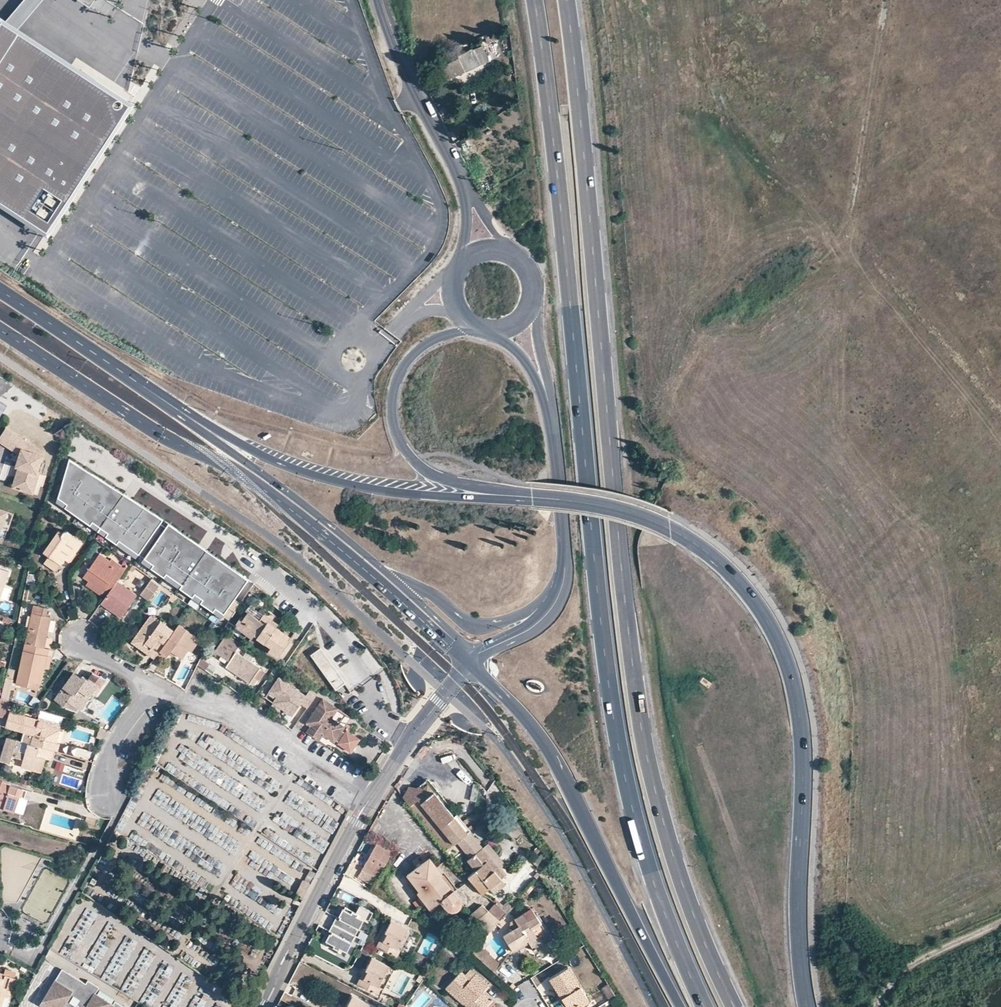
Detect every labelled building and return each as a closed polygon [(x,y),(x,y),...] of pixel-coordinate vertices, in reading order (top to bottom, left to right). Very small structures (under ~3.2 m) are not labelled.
[(49,234),(135,104),(6,22),(2,27),(0,25),(0,203),(49,234)] [(482,34),(484,41),(495,37),(492,30),(482,34)] [(456,52),(458,56),(432,68),(439,83),(487,60),(481,46),(475,48),(473,49),(470,45),(456,52)] [(71,305),(78,294),(72,290),(65,302),(71,305)] [(80,310),(87,299),(80,295),(73,306),(80,310)] [(5,429),(0,436),(0,443),(4,445),(11,433),(5,429)] [(16,463),(19,464),(18,469),(15,480),(12,489),(24,493),(25,489),(30,485),(35,487),(38,476),(36,475),(42,453),(11,433),(4,445),(18,454),(16,463)] [(140,557),(162,520),(71,461),(59,503),(140,557)] [(35,487),(30,485),(25,489),(24,493),(32,495),(35,487)] [(224,618),(250,580),(171,525),(145,563),(224,618)] [(61,533),(57,530),(42,552),(47,555),(42,563),(54,570),(62,559),(69,548),(74,551),(80,542),(68,532),(65,532),(63,532),(61,533)] [(74,551),(69,548),(62,559),(67,562),(74,551)] [(98,553),(95,557),(105,564),(108,560),(98,553)] [(108,560),(105,564),(95,557),(82,575),(87,579),(102,590),(106,593),(116,580),(129,562),(124,559),(119,565),(110,558),(108,560)] [(159,583),(150,577),(139,593),(147,599),(159,583)] [(99,595),(102,590),(87,579),(84,584),(99,595)] [(99,602),(119,617),(136,594),(116,580),(106,593),(99,602)] [(243,611),(233,624),(249,635),(252,632),(269,644),(267,648),(278,655),(290,637),(275,626),(280,618),(266,608),(262,614),(247,603),(242,609),(243,611)] [(24,643),(42,646),(49,616),(44,615),(45,607),(32,605),(24,643)] [(148,615),(130,640),(152,657),(155,654),(173,629),(159,620),(157,622),(148,615)] [(178,622),(173,629),(155,654),(162,659),(167,653),(170,649),(173,652),(177,654),(181,657),(187,648),(194,636),(184,629),(184,627),(178,622)] [(228,660),(224,666),(248,682),(253,675),(258,667),(258,666),(234,650),(239,643),(225,634),(213,650),(228,660)] [(187,648),(190,650),(199,639),(194,636),(187,648)] [(28,680),(39,682),(46,647),(42,646),(24,643),(15,682),(27,685),(28,680)] [(337,690),(347,682),(320,648),(310,656),(337,690)] [(253,675),(258,679),(264,671),(258,667),(253,675)] [(79,676),(72,670),(53,698),(62,704),(66,700),(77,706),(79,708),(91,690),(95,693),(100,685),(88,677),(87,678),(81,674),(79,676)] [(311,695),(313,692),(307,687),(302,693),(275,675),(266,689),(273,694),(269,699),(289,713),(297,701),(304,706),(311,695)] [(79,708),(86,712),(95,699),(93,697),(95,694),(95,693),(91,690),(79,708)] [(10,699),(1,697),(0,700),(0,716),(4,717),(10,699)] [(329,716),(336,707),(321,697),(304,721),(309,725),(304,731),(317,739),(321,733),(331,740),(342,725),(334,720),(330,721),(327,719),(329,716)] [(62,704),(62,705),(75,710),(77,706),(66,700),(62,704)] [(31,734),(29,743),(53,750),(56,751),(59,742),(55,741),(59,728),(43,724),(43,722),(42,720),(41,719),(8,710),(4,726),(31,734)] [(29,743),(4,735),(4,737),(0,752),(0,759),(8,762),(11,754),(22,757),(20,766),(40,772),(44,757),(50,758),(53,750),(29,743)] [(422,788),(424,784),(427,783),(429,786),(457,821),(467,832),(469,830),(427,778),(416,787),(422,788)] [(30,790),(0,781),(0,807),(13,811),(16,803),(18,796),(23,797),(28,799),(30,790)] [(408,785),(402,796),(445,850),(463,835),(454,824),(457,821),(429,786),(427,783),(424,784),(422,788),(416,787),(408,785)] [(477,802),(479,794),(472,792),(470,800),(477,802)] [(85,816),(84,822),(92,824),(94,819),(85,816)] [(457,821),(454,824),(463,835),(467,832),(457,821)] [(361,869),(376,877),(391,850),(377,842),(361,869)] [(438,846),(432,851),(439,860),(445,856),(438,846)] [(500,879),(504,875),(482,847),(466,860),(473,871),(466,876),(481,894),(488,888),(500,879)] [(255,852),(249,862),(259,868),(265,859),(255,852)] [(452,889),(451,889),(441,875),(441,874),(428,857),(406,873),(419,891),(417,892),(429,908),(439,900),(443,905),(446,909),(451,910),(454,910),(459,906),(459,900),(458,897),(452,889)] [(291,888),(296,880),(270,863),(265,871),(291,888)] [(376,877),(361,869),(356,878),(371,887),(376,877)] [(295,892),(303,895),(310,883),(301,879),(295,892)] [(505,884),(500,879),(488,888),(493,894),(505,884)] [(443,905),(439,900),(429,908),(432,913),(443,905)] [(507,902),(504,905),(500,902),(497,905),(505,913),(511,906),(507,902)] [(497,905),(494,903),(487,910),(480,904),(462,921),(481,939),(505,913),(497,905)] [(85,907),(61,955),(101,975),(106,965),(100,963),(112,939),(102,934),(90,957),(78,951),(97,913),(85,907)] [(541,945),(549,939),(531,908),(513,919),(517,925),(502,935),(511,950),(526,940),(535,935),(541,945)] [(338,919),(333,929),(353,939),(363,920),(358,918),(359,916),(353,913),(351,916),(346,913),(342,921),(338,919)] [(397,949),(400,942),(406,944),(412,932),(390,920),(384,932),(386,934),(379,948),(396,957),(400,950),(397,949)] [(341,950),(346,952),(353,939),(333,929),(327,942),(335,947),(334,950),(340,953),(341,950)] [(386,934),(384,932),(376,947),(379,948),(386,934)] [(535,935),(526,940),(533,950),(541,945),(535,935)] [(127,936),(100,976),(111,984),(138,943),(127,936)] [(400,950),(402,951),(406,944),(400,942),(397,949),(400,950)] [(479,959),(485,951),(477,944),(470,951),(479,959)] [(136,998),(153,952),(141,948),(123,993),(136,998)] [(485,951),(479,959),(494,972),(500,964),(485,951)] [(371,957),(364,970),(367,971),(359,985),(377,994),(380,987),(378,986),(381,979),(387,981),(393,969),(371,957)] [(171,968),(159,964),(143,1003),(153,1006),(156,1006),(171,968)] [(112,999),(110,1003),(93,992),(97,985),(86,978),(84,982),(61,967),(54,978),(57,980),(53,986),(50,984),(42,995),(39,1001),(48,1006),(122,1006),(112,999)] [(588,1001),(567,967),(549,978),(567,1006),(578,1006),(588,1001)] [(3,993),(8,994),(15,971),(3,968),(2,973),(0,973),(0,1005),(3,993)] [(367,971),(364,970),(357,984),(359,985),(367,971)] [(459,1000),(467,1006),(483,1006),(491,998),(482,991),(488,984),(475,973),(469,979),(460,970),(451,981),(444,988),(444,989),(458,1001),(459,1000)] [(164,1006),(179,1006),(193,980),(182,974),(164,1006)] [(387,981),(381,979),(378,986),(380,987),(383,988),(387,981)] [(609,985),(603,989),(609,998),(615,995),(609,985)] [(188,1006),(202,1006),(206,999),(193,994),(188,1006)] [(373,1006),(351,995),(345,1006),(373,1006)]
